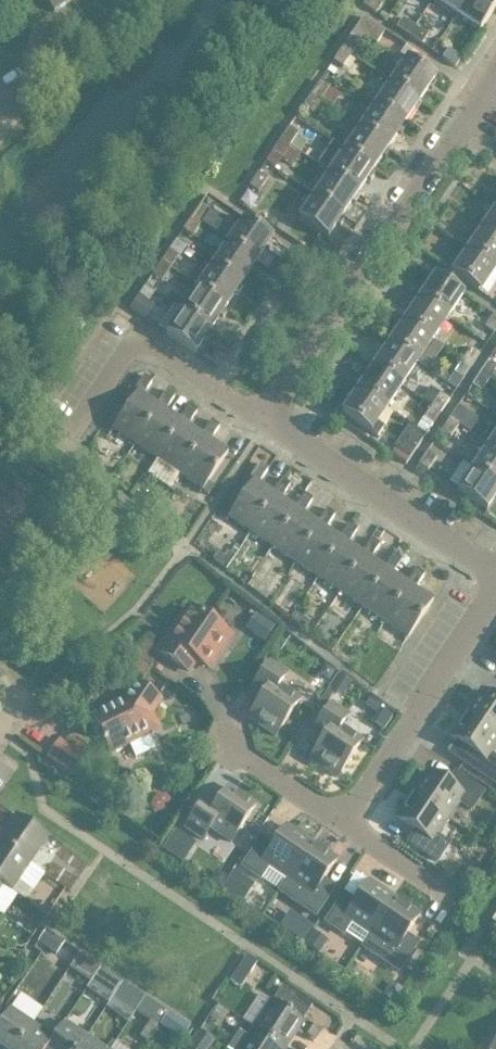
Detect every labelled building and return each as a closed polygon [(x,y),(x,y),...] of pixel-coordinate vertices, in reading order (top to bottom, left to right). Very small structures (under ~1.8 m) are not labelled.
[(51,12),(69,0),(43,0),(51,12)] [(373,0),(363,0),(360,4),(373,12),(379,4),(373,0)] [(454,14),(463,0),(434,0),(454,14)] [(454,14),(476,28),(475,29),(476,30),(495,1),(495,0),(495,1),(493,0),(463,0),(454,14)] [(360,16),(348,36),(340,48),(349,54),(362,34),(374,42),(382,30),(360,16)] [(394,27),(406,35),(412,26),(399,18),(394,27)] [(424,35),(412,26),(406,35),(418,43),(424,35)] [(340,48),(331,61),(340,67),(349,54),(340,48)] [(445,49),(439,58),(452,66),(458,58),(445,49)] [(389,81),(417,100),(432,77),(433,78),(434,77),(404,57),(403,58),(404,59),(389,81)] [(309,94),(318,100),(326,87),(317,81),(309,94)] [(389,81),(374,104),(402,123),(417,100),(389,81)] [(326,87),(318,100),(330,108),(338,95),(326,87)] [(318,100),(309,94),(301,106),(310,113),(318,100)] [(402,123),(374,104),(358,127),(386,145),(402,123)] [(278,139),(287,145),(295,133),(287,127),(278,139)] [(343,149),(371,168),(386,145),(358,127),(343,149)] [(287,145),(278,139),(269,152),(278,158),(287,145)] [(328,172),(356,191),(371,168),(343,149),(328,172)] [(265,178),(256,172),(247,186),(256,192),(265,178)] [(328,172),(312,195),(340,214),(356,191),(328,172)] [(340,214),(312,195),(297,218),(296,217),(296,218),(325,238),(326,237),(325,236),(340,214)] [(207,211),(198,205),(189,217),(198,223),(200,220),(206,224),(212,215),(206,211),(207,211)] [(495,205),(480,228),(495,238),(495,205)] [(226,241),(254,260),(269,238),(270,239),(271,238),(241,217),(240,218),(236,215),(230,224),(235,227),(226,241)] [(189,217),(181,230),(190,236),(198,223),(189,217)] [(480,228),(470,242),(467,239),(461,248),(465,250),(492,269),(495,271),(495,238),(480,228)] [(211,264),(239,283),(254,260),(226,241),(211,264)] [(176,256),(167,250),(159,262),(168,268),(176,256)] [(449,271),(448,273),(477,292),(479,291),(478,290),(492,269),(465,250),(450,272),(449,271)] [(159,262),(150,275),(159,281),(168,268),(159,262)] [(195,287),(223,306),(239,283),(211,264),(195,287)] [(461,294),(432,274),(431,275),(432,276),(417,298),(444,317),(460,294),(460,295),(461,294)] [(180,310),(208,329),(223,306),(195,287),(180,310)] [(150,305),(146,302),(136,296),(127,308),(142,318),(150,305)] [(438,345),(443,337),(435,331),(444,317),(417,298),(401,321),(429,339),(438,345)] [(164,332),(163,333),(193,353),(194,352),(193,351),(208,329),(180,310),(165,332),(164,332)] [(491,333),(495,325),(495,317),(490,314),(482,327),(491,333)] [(429,339),(401,321),(386,344),(413,362),(422,368),(428,359),(419,354),(429,339)] [(386,344),(370,366),(398,385),(404,389),(409,382),(403,378),(413,362),(386,344)] [(468,366),(476,353),(467,347),(459,360),(468,366)] [(451,372),(460,378),(468,366),(459,360),(451,372)] [(495,366),(486,360),(477,372),(487,378),(495,366)] [(398,385),(370,366),(355,389),(383,408),(398,385)] [(477,372),(469,385),(478,391),(487,378),(477,372)] [(134,393),(109,429),(132,445),(157,407),(153,405),(154,405),(140,395),(149,382),(140,376),(130,390),(134,393)] [(419,399),(428,405),(437,393),(428,387),(419,399)] [(383,408),(355,389),(340,411),(339,412),(374,436),(380,427),(373,423),(383,408)] [(157,407),(132,445),(155,460),(179,422),(176,420),(162,410),(171,397),(163,391),(154,405),(153,405),(157,407)] [(438,411),(446,399),(437,393),(428,405),(438,411)] [(420,418),(429,424),(438,411),(428,405),(420,418)] [(464,411),(455,405),(447,418),(456,424),(464,411)] [(155,460),(177,475),(202,437),(198,435),(199,435),(185,425),(194,412),(185,406),(176,420),(179,422),(155,460)] [(456,424),(447,418),(438,430),(447,437),(456,424)] [(202,437),(177,475),(200,490),(225,453),(207,440),(216,427),(208,421),(199,435),(198,435),(202,437)] [(486,444),(495,451),(495,429),(486,444)] [(397,451),(407,458),(415,444),(406,438),(397,451)] [(495,484),(495,451),(486,444),(479,439),(473,448),(480,452),(471,467),(495,484)] [(433,457),(424,451),(415,464),(424,470),(433,457)] [(225,517),(248,532),(273,496),(269,493),(270,493),(256,484),(265,470),(256,464),(247,479),(249,480),(231,508),(225,517)] [(495,489),(495,484),(471,467),(456,489),(455,489),(454,490),(484,510),(485,508),(483,508),(495,489)] [(273,496),(248,532),(270,547),(295,510),(291,508),(278,499),(287,485),(279,479),(270,493),(269,493),(273,496)] [(295,510),(270,547),(293,562),(318,526),(314,523),(300,514),(310,500),(301,494),(291,508),(295,510)] [(224,518),(225,517),(231,508),(224,503),(217,513),(224,518)] [(318,526),(293,562),(315,577),(339,541),(336,538),(323,529),(332,514),(324,509),(314,523),(318,526)] [(339,541),(315,577),(337,592),(362,556),(358,554),(359,553),(345,544),(354,530),(345,524),(336,538),(339,541)] [(362,556),(337,592),(359,607),(384,571),(381,568),(368,559),(377,545),(368,539),(359,553),(358,554),(362,556)] [(384,571),(359,607),(382,623),(407,586),(403,584),(404,583),(390,574),(399,560),(390,554),(381,568),(384,571)] [(407,586),(382,623),(404,638),(429,600),(412,589),(421,575),(413,569),(404,583),(403,584),(407,586)] [(207,667),(227,637),(185,609),(157,651),(185,671),(194,659),(207,667)] [(246,718),(273,736),(297,700),(276,686),(284,674),(267,663),(249,690),(250,691),(253,687),(262,693),(246,718)] [(333,671),(322,664),(315,675),(326,682),(333,671)] [(327,689),(339,697),(348,683),(337,675),(327,689)] [(146,714),(156,700),(134,685),(122,703),(107,710),(102,708),(94,712),(93,717),(90,718),(100,739),(98,740),(101,745),(103,744),(107,751),(109,750),(113,752),(123,747),(125,742),(153,729),(146,714)] [(324,703),(330,692),(326,689),(319,700),(324,703)] [(463,714),(495,736),(495,702),(479,691),(463,714)] [(335,778),(359,741),(338,727),(346,716),(329,705),(311,732),(312,733),(315,729),(324,735),(307,759),(335,778)] [(384,713),(375,727),(381,730),(390,716),(384,713)] [(495,744),(495,736),(463,714),(447,737),(452,741),(445,751),(495,786),(495,761),(488,756),(495,744)] [(75,737),(82,753),(94,748),(86,732),(75,737)] [(57,740),(45,758),(70,775),(82,757),(57,740)] [(425,771),(409,795),(445,819),(457,802),(468,809),(480,793),(452,774),(452,776),(456,778),(449,788),(425,771)] [(252,805),(225,787),(209,812),(199,806),(202,802),(201,801),(183,828),(199,839),(207,828),(228,842),(252,805)] [(434,861),(445,844),(434,837),(445,819),(409,795),(393,818),(418,835),(411,845),(407,842),(407,843),(434,861)] [(27,864),(46,837),(13,815),(1,834),(0,834),(0,846),(27,864)] [(276,891),(308,843),(283,826),(267,851),(257,844),(260,840),(258,840),(240,867),(257,878),(265,867),(283,879),(276,890),(276,891)] [(160,848),(173,857),(186,837),(173,828),(160,848)] [(308,843),(276,891),(313,915),(331,888),(330,887),(327,891),(317,885),(334,860),(308,843)] [(0,886),(9,892),(27,864),(0,846),(0,884),(1,884),(0,886)] [(232,870),(227,877),(219,889),(234,898),(246,880),(232,870)] [(359,946),(391,899),(366,882),(349,907),(340,900),(342,896),(341,895),(323,922),(340,934),(348,922),(366,935),(359,946)] [(257,912),(264,903),(252,895),(246,904),(257,912)] [(417,915),(391,899),(359,946),(395,971),(414,943),(412,943),(410,947),(400,940),(417,915)] [(288,911),(278,925),(300,940),(310,926),(288,911)] [(44,930),(35,941),(54,955),(62,943),(44,930)] [(325,940),(310,930),(302,942),(317,953),(325,940)] [(85,976),(92,965),(78,955),(70,966),(85,976)] [(238,964),(248,971),(254,963),(244,955),(238,964)] [(120,983),(98,968),(90,979),(112,995),(120,983)] [(400,989),(389,982),(380,996),(390,1003),(400,989)] [(139,996),(122,984),(108,1006),(119,1013),(125,1004),(131,1008),(139,996)] [(155,1024),(163,1012),(142,998),(134,1009),(155,1024)] [(250,1027),(283,1048),(295,1031),(311,1042),(317,1032),(268,1000),(250,1027)] [(31,1024),(8,1009),(0,1022),(0,1048),(14,1048),(31,1024)] [(189,1029),(165,1013),(158,1025),(181,1041),(189,1029)] [(84,1037),(62,1022),(52,1038),(45,1048),(76,1048),(84,1037)] [(489,1022),(477,1040),(488,1047),(486,1048),(495,1048),(495,1027),(489,1022)] [(52,1038),(31,1024),(14,1048),(45,1048),(52,1038)] [(224,1048),(283,1048),(250,1027),(245,1034),(237,1029),(223,1048),(224,1048)] [(211,1042),(195,1032),(184,1048),(206,1048),(211,1042)] [(84,1037),(76,1048),(103,1048),(84,1037)]
